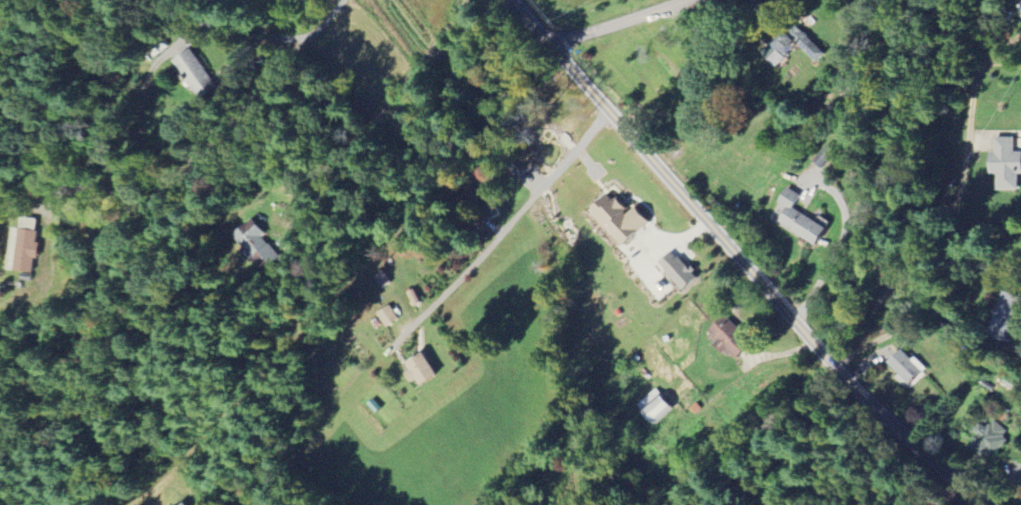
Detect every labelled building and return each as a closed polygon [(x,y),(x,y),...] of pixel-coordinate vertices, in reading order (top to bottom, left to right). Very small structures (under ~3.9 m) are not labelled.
[(759,53),(773,66),(795,43),(815,61),(823,52),(789,21),(759,53)] [(177,60),(202,101),(220,90),(195,49),(177,60)] [(1015,190),(1016,174),(1020,174),(1020,151),(1011,151),(1011,138),(992,137),(992,152),(987,152),(986,174),(995,174),(994,190),(1015,190)] [(824,227),(792,209),(799,196),(784,187),(775,202),(785,207),(776,222),(814,244),(824,227)] [(593,217),(633,245),(652,218),(636,206),(634,209),(611,193),(593,217)] [(14,228),(10,270),(35,272),(40,220),(22,218),(21,229),(14,228)] [(236,237),(269,273),(287,256),(254,220),(236,237)] [(663,262),(686,292),(701,280),(677,251),(663,262)] [(384,289),(394,283),(387,271),(377,277),(384,289)] [(411,292),(416,305),(423,303),(419,289),(411,292)] [(1020,302),(1020,297),(1003,291),(989,337),(1008,343),(1020,302)] [(388,328),(401,319),(391,305),(379,314),(388,328)] [(743,360),(756,345),(743,332),(751,323),(742,314),(738,318),(732,312),(713,332),(722,340),(718,345),(728,355),(732,350),(743,360)] [(923,369),(912,358),(910,360),(899,349),(885,362),(907,385),(923,369)] [(424,385),(441,377),(430,353),(410,363),(414,370),(409,372),(414,382),(421,379),(424,385)] [(641,404),(659,424),(677,407),(659,388),(641,404)] [(972,431),(977,436),(968,445),(985,461),(1009,436),(992,421),(985,428),(979,423),(972,431)]
